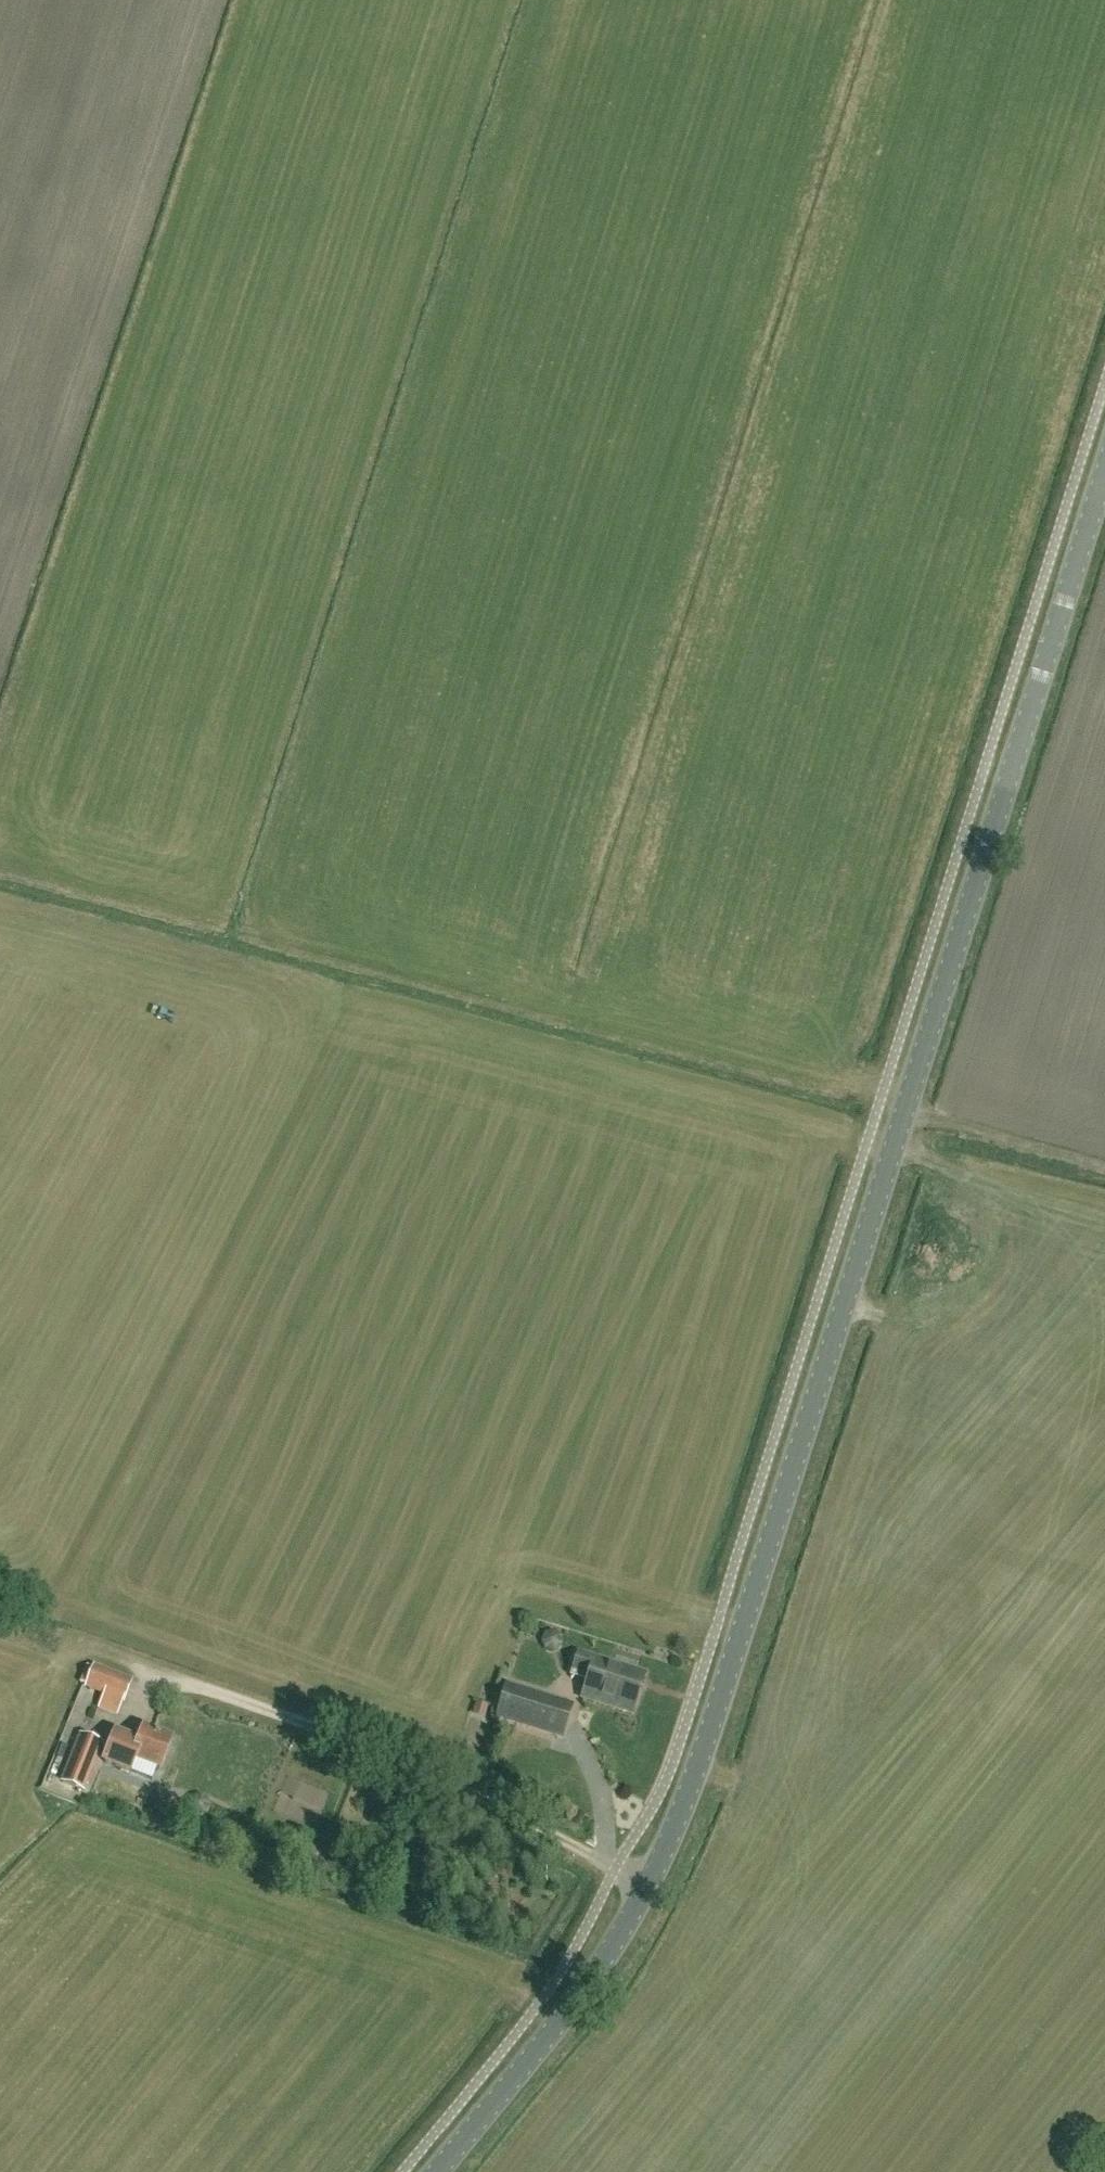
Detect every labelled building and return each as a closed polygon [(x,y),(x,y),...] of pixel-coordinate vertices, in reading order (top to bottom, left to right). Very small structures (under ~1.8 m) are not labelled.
[(632,1713),(644,1675),(578,1654),(571,1676),(587,1681),(581,1698),(632,1713)] [(122,1701),(130,1682),(94,1668),(87,1687),(122,1701)] [(571,1706),(552,1701),(506,1686),(496,1717),(561,1737),(571,1706)] [(159,1769),(170,1741),(142,1730),(137,1743),(114,1735),(103,1762),(130,1772),(135,1760),(159,1769)] [(81,1792),(87,1779),(101,1743),(78,1733),(58,1783),(81,1792)]
